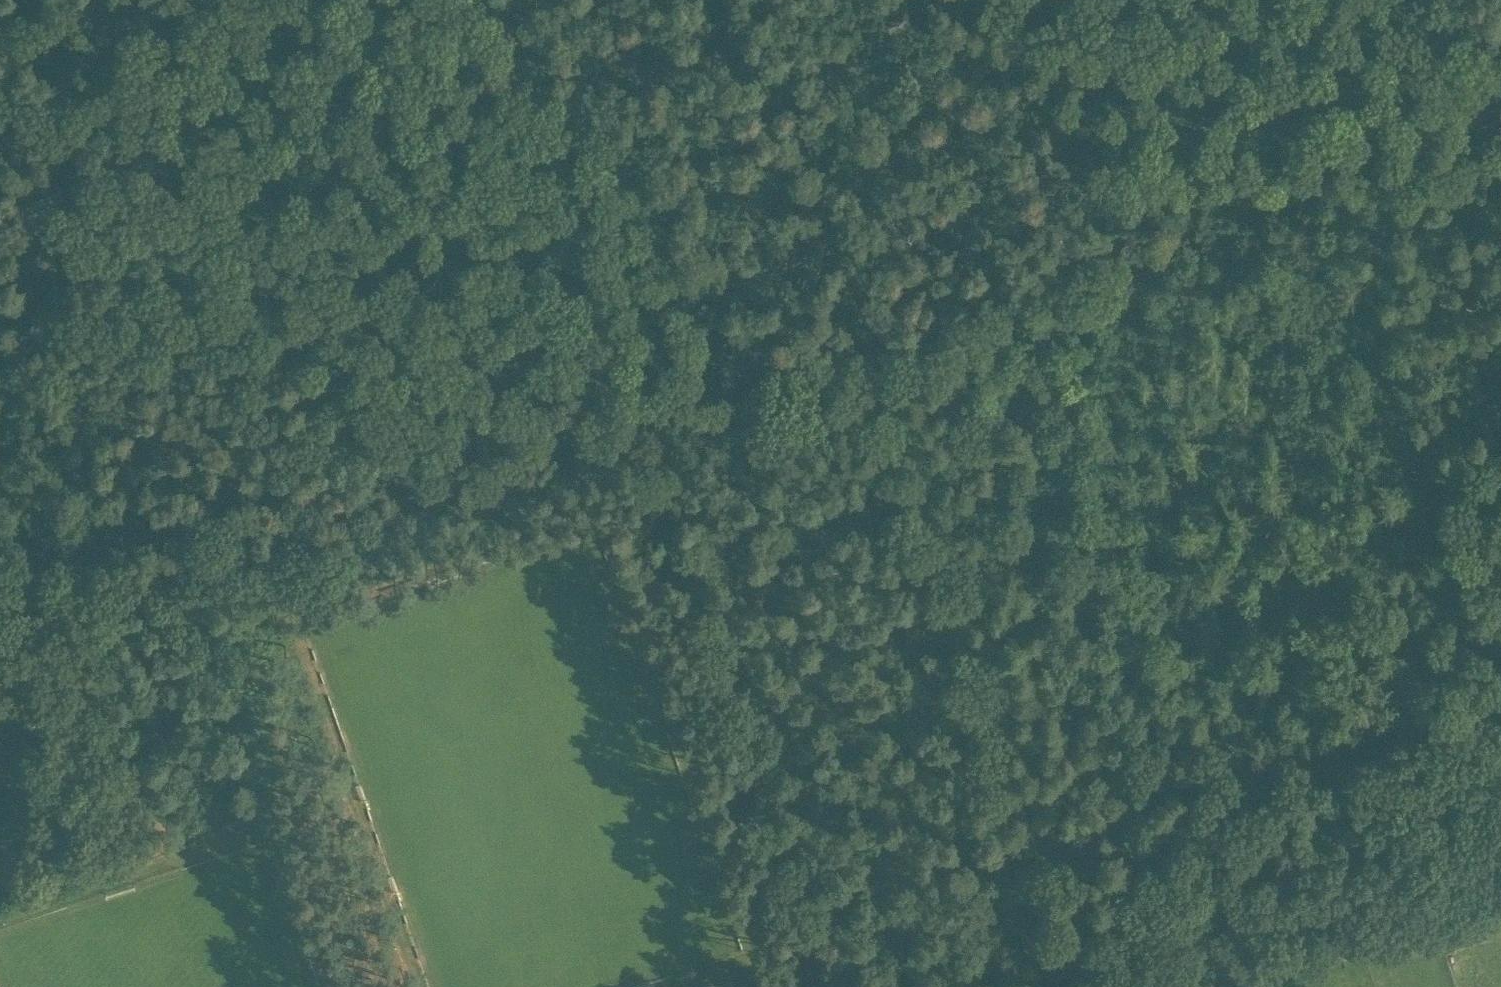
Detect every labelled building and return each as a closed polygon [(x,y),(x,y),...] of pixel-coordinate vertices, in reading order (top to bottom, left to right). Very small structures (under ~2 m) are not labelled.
[(121,795),(111,798),(113,805),(123,803),(121,795)]
